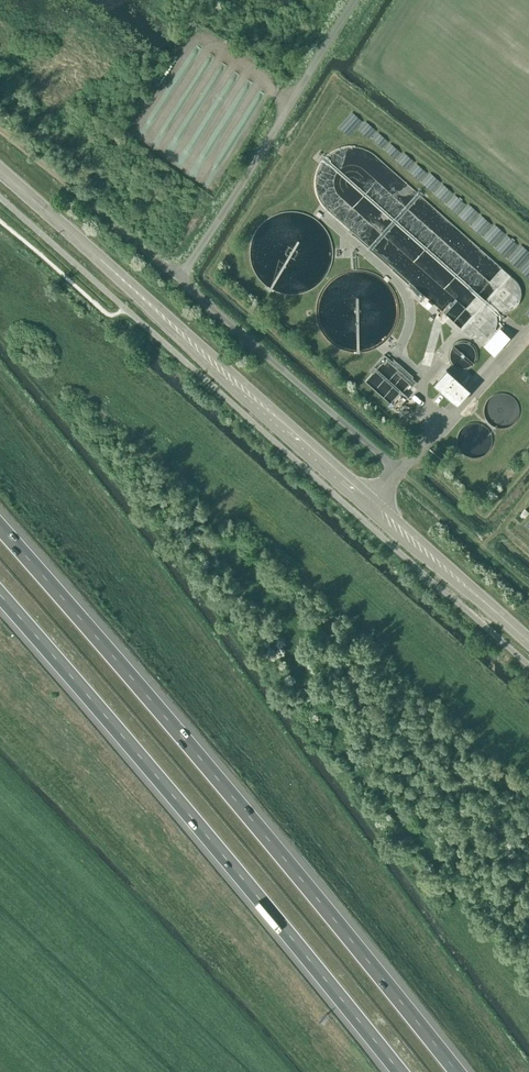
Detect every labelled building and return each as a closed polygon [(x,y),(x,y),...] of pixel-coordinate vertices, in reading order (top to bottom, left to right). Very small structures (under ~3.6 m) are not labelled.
[(502,331),(483,346),(493,359),(512,343),(502,331)] [(389,356),(365,382),(392,406),(416,380),(389,356)] [(446,369),(433,383),(451,399),(464,385),(446,369)]
